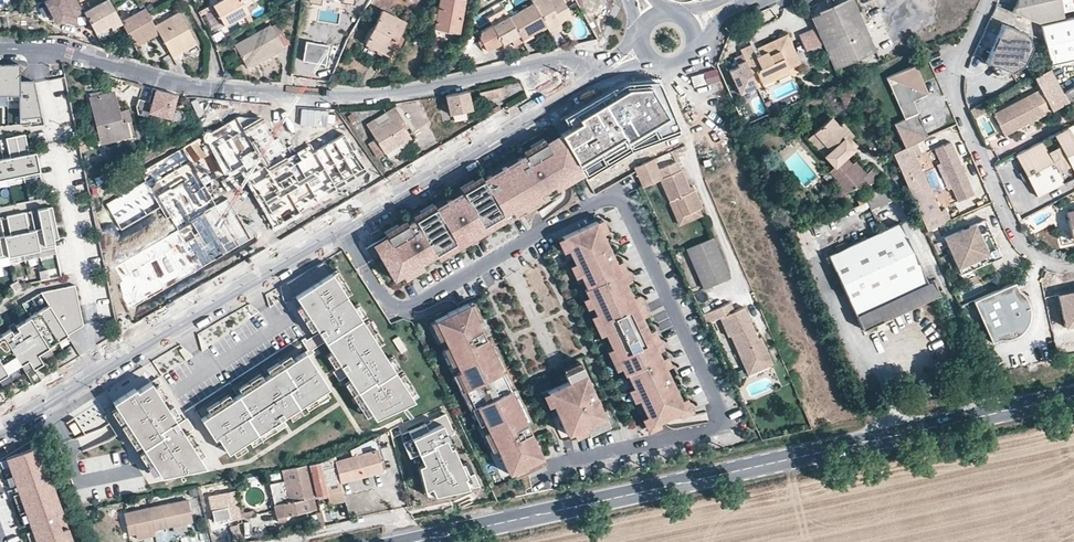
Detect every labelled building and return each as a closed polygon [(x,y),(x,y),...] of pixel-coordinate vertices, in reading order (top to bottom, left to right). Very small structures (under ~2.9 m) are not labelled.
[(74,16),(84,11),(78,0),(46,0),(45,1),(54,17),(64,17),(66,21),(74,16)] [(96,32),(109,24),(111,28),(122,22),(121,21),(110,0),(105,0),(84,11),(96,32)] [(243,0),(217,0),(213,2),(226,24),(250,11),(243,0)] [(459,31),(465,0),(440,0),(435,27),(459,31)] [(546,25),(548,28),(551,35),(558,31),(560,30),(558,27),(562,24),(573,18),(563,0),(533,0),(532,0),(534,3),(546,25)] [(601,13),(607,0),(599,0),(595,10),(601,13)] [(813,18),(851,0),(844,0),(812,15),(813,18)] [(836,67),(875,49),(863,23),(857,12),(852,0),(851,0),(813,18),(836,67)] [(1065,18),(1060,0),(1017,0),(1013,10),(1034,20),(1041,23),(1065,18)] [(534,3),(510,17),(520,35),(530,29),(532,33),(541,28),(546,25),(534,3)] [(44,4),(35,10),(44,25),(53,19),(44,4)] [(121,21),(122,22),(135,46),(159,33),(155,25),(145,7),(121,21)] [(491,26),(509,15),(505,7),(486,17),(491,26)] [(575,17),(583,13),(580,7),(573,12),(575,17)] [(389,54),(405,21),(383,10),(367,43),(389,54)] [(863,23),(866,22),(860,10),(857,12),(863,23)] [(155,25),(159,33),(173,57),(197,43),(179,12),(155,25)] [(502,42),(503,44),(520,35),(510,17),(509,15),(491,26),(482,31),(478,37),(487,51),(502,42)] [(76,26),(74,16),(66,21),(76,26)] [(1065,18),(1041,23),(1050,64),(1073,59),(1073,16),(1065,18)] [(213,33),(220,30),(214,19),(208,22),(213,33)] [(241,19),(227,27),(231,35),(245,27),(241,19)] [(1003,22),(986,60),(1011,71),(1022,64),(1031,46),(1028,32),(1003,22)] [(275,49),(277,52),(284,48),(277,36),(283,32),(278,23),(272,26),(271,25),(235,45),(247,65),(275,49)] [(213,35),(217,43),(231,35),(227,27),(213,35)] [(530,29),(520,35),(523,41),(533,35),(532,33),(530,29)] [(824,46),(817,30),(800,37),(807,53),(824,46)] [(565,45),(558,31),(551,35),(559,48),(565,45)] [(291,45),(283,32),(277,36),(284,48),(291,45)] [(787,33),(753,49),(755,55),(784,43),(794,65),(801,62),(787,33)] [(507,50),(523,41),(520,35),(503,44),(507,50)] [(325,65),(329,45),(305,41),(302,61),(325,65)] [(755,55),(753,49),(751,45),(741,49),(751,72),(756,69),(762,82),(788,70),(788,68),(794,65),(784,43),(755,55)] [(248,68),(277,52),(275,49),(247,65),(248,68)] [(751,72),(743,54),(735,58),(739,67),(730,71),(741,94),(758,86),(751,72)] [(906,146),(910,144),(931,135),(915,99),(921,97),(928,85),(919,63),(888,77),(907,118),(896,123),(906,146)] [(22,92),(22,122),(32,122),(32,124),(46,123),(42,106),(41,106),(36,80),(22,81),(21,64),(0,64),(0,93),(22,92)] [(693,86),(719,77),(715,65),(689,74),(693,86)] [(1038,90),(998,111),(1009,133),(1067,102),(1050,68),(1031,77),(1038,90)] [(932,92),(928,85),(921,97),(932,92)] [(507,95),(505,86),(479,93),(481,101),(507,95)] [(630,94),(561,137),(580,169),(597,196),(636,173),(632,163),(653,155),(683,141),(662,87),(655,87),(656,92),(630,94)] [(1064,92),(1073,112),(1073,87),(1064,92)] [(149,102),(139,99),(137,106),(139,116),(149,120),(150,113),(170,118),(172,125),(186,118),(183,112),(174,109),(177,95),(153,89),(149,102)] [(103,94),(102,90),(90,93),(101,142),(129,136),(126,122),(131,120),(128,109),(118,111),(114,91),(103,94)] [(471,113),(468,94),(446,97),(448,107),(449,116),(471,113)] [(982,103),(970,109),(974,116),(986,110),(982,103)] [(379,125),(375,120),(367,124),(376,139),(369,143),(377,157),(409,137),(404,128),(407,126),(395,107),(386,113),(389,119),(379,125)] [(1002,136),(1009,133),(998,111),(990,115),(1001,134),(1002,136)] [(328,127),(328,113),(309,113),(309,127),(328,127)] [(273,228),(366,172),(342,136),(315,153),(310,145),(285,160),(264,118),(237,117),(205,136),(228,178),(240,172),(273,228)] [(824,155),(834,166),(829,171),(836,178),(843,193),(855,188),(883,176),(872,166),(866,172),(862,176),(856,169),(860,166),(855,161),(852,164),(845,156),(857,145),(851,139),(855,135),(843,122),(839,126),(831,117),(814,133),(830,150),(824,155)] [(1067,127),(1015,154),(1022,169),(1017,172),(1021,179),(1028,179),(1036,195),(1073,175),(1073,141),(1067,127)] [(814,133),(808,138),(824,155),(830,150),(814,133)] [(36,152),(30,154),(26,135),(7,138),(11,158),(0,160),(0,180),(40,172),(36,152)] [(436,207),(367,248),(373,259),(380,255),(394,278),(580,169),(561,137),(548,145),(546,142),(518,159),(520,162),(493,178),(491,175),(463,191),(465,194),(438,210),(436,207)] [(950,142),(935,149),(936,150),(939,158),(958,201),(974,194),(950,142)] [(944,222),(910,144),(906,146),(892,152),(903,177),(927,230),(944,222)] [(216,207),(182,148),(140,172),(145,181),(105,204),(121,231),(161,208),(167,220),(171,218),(178,230),(114,267),(122,281),(119,283),(125,303),(129,310),(250,239),(228,200),(216,207)] [(936,150),(930,153),(934,161),(939,158),(936,150)] [(632,163),(636,173),(642,170),(647,181),(660,176),(670,197),(676,194),(685,212),(700,205),(704,204),(697,186),(693,188),(691,182),(683,164),(677,157),(658,166),(653,155),(632,163)] [(860,166),(856,169),(862,176),(866,172),(860,166)] [(641,184),(647,181),(642,170),(636,173),(641,184)] [(896,199),(889,184),(864,196),(871,210),(896,199)] [(703,212),(700,205),(685,212),(676,194),(670,197),(681,222),(703,212)] [(54,208),(40,211),(43,229),(31,232),(27,213),(9,217),(13,236),(0,238),(0,237),(0,259),(57,248),(56,241),(61,240),(54,208)] [(792,218),(788,210),(783,212),(787,220),(792,218)] [(959,271),(1000,253),(983,216),(943,234),(959,271)] [(598,222),(563,238),(587,290),(585,291),(625,376),(628,375),(652,427),(686,411),(678,394),(674,385),(666,388),(662,380),(670,377),(614,256),(606,260),(602,252),(610,248),(606,240),(598,222)] [(857,316),(929,283),(902,225),(830,257),(857,316)] [(381,228),(372,234),(375,239),(384,234),(381,228)] [(730,277),(713,237),(686,249),(703,289),(730,277)] [(614,256),(610,248),(602,252),(606,260),(614,256)] [(296,295),(295,296),(298,301),(313,325),(320,334),(312,339),(316,346),(324,341),(343,370),(335,375),(339,382),(347,377),(375,420),(414,400),(412,397),(398,375),(395,371),(387,359),(378,345),(363,323),(360,318),(353,307),(345,295),(331,273),(323,261),(286,282),(290,289),(292,288),(296,295)] [(345,295),(350,291),(336,270),(331,273),(345,295)] [(42,282),(50,280),(48,271),(40,273),(42,282)] [(929,283),(857,316),(865,332),(941,297),(934,281),(929,283)] [(1021,291),(1018,289),(1015,282),(973,300),(991,343),(1000,338),(1002,339),(1004,339),(1007,338),(1009,338),(1011,337),(1014,337),(1016,336),(1018,334),(1021,333),(1023,331),(1026,328),(1027,327),(1029,324),(1029,323),(1030,320),(1031,318),(1031,315),(1031,312),(1031,309),(1031,306),(1030,303),(1029,301),(1029,300),(1028,298),(1026,296),(1024,293),(1021,291)] [(0,334),(0,377),(23,363),(35,384),(44,379),(31,358),(40,353),(85,325),(77,285),(43,291),(24,303),(31,316),(0,334)] [(1057,295),(1064,327),(1073,325),(1073,291),(1057,295)] [(308,328),(313,325),(298,301),(293,305),(308,328)] [(734,310),(730,302),(702,313),(707,324),(720,317),(729,336),(731,335),(747,368),(761,362),(757,354),(767,349),(761,335),(758,336),(754,338),(751,332),(755,330),(744,306),(734,310)] [(360,318),(365,314),(358,303),(353,307),(360,318)] [(468,303),(434,320),(459,370),(456,371),(473,406),(475,405),(509,473),(542,457),(534,439),(529,441),(525,433),(530,431),(481,330),(477,331),(473,323),(477,322),(468,303)] [(378,345),(383,341),(369,320),(363,323),(378,345)] [(197,335),(205,348),(218,340),(210,327),(197,335)] [(213,438),(216,436),(227,453),(231,450),(243,442),(247,439),(272,424),(275,429),(277,431),(284,427),(279,419),(287,414),(297,407),(303,404),(325,389),(328,387),(307,356),(314,352),(304,337),(301,339),(307,349),(292,359),(271,373),(261,379),(240,393),(230,399),(209,413),(200,419),(213,438)] [(400,354),(407,351),(400,337),(393,340),(400,354)] [(774,362),(767,349),(757,354),(761,362),(747,368),(750,373),(774,362)] [(40,353),(31,358),(35,364),(43,359),(40,353)] [(289,354),(267,368),(271,373),(292,359),(289,354)] [(395,371),(400,367),(392,356),(387,359),(395,371)] [(569,382),(548,392),(568,435),(585,427),(588,434),(609,425),(601,408),(597,400),(590,404),(586,395),(594,392),(582,367),(565,374),(569,382)] [(412,397),(417,394),(403,372),(398,375),(412,397)] [(258,374),(237,388),(240,393),(261,379),(258,374)] [(137,391),(135,389),(113,403),(116,408),(124,419),(126,423),(140,445),(144,451),(158,473),(161,477),(206,468),(199,458),(185,435),(190,431),(194,429),(189,421),(179,427),(175,420),(167,408),(162,399),(154,388),(159,385),(162,383),(158,377),(137,391)] [(674,385),(670,377),(662,380),(666,388),(674,385)] [(159,385),(154,388),(162,399),(167,396),(159,385)] [(325,389),(303,404),(306,409),(328,394),(325,389)] [(597,400),(594,392),(586,395),(590,404),(597,400)] [(227,394),(206,408),(209,413),(230,399),(227,394)] [(108,427),(105,418),(96,405),(69,422),(75,439),(108,427)] [(180,416),(173,405),(167,408),(175,420),(180,416)] [(297,407),(287,414),(290,419),(301,412),(297,407)] [(110,412),(118,423),(124,419),(116,408),(110,412)] [(454,433),(444,413),(429,421),(429,422),(425,424),(424,423),(401,434),(404,441),(402,442),(409,457),(413,455),(418,465),(426,495),(427,496),(479,484),(468,461),(461,465),(452,445),(454,444),(450,435),(454,433)] [(134,449),(140,445),(126,423),(120,427),(134,449)] [(275,429),(272,424),(247,439),(251,444),(275,429)] [(190,431),(185,435),(199,458),(205,454),(190,431)] [(534,439),(530,431),(525,433),(529,441),(534,439)] [(333,456),(340,482),(382,471),(382,468),(385,468),(377,436),(333,456)] [(231,450),(234,455),(246,448),(243,442),(231,450)] [(41,450),(7,462),(17,489),(6,492),(11,506),(21,502),(36,541),(74,541),(41,450)] [(158,473),(144,451),(138,455),(152,477),(158,473)] [(326,492),(342,489),(340,482),(333,456),(322,461),(282,469),(284,479),(269,482),(276,516),(314,508),(312,496),(326,492)] [(342,489),(326,492),(329,505),(345,501),(342,489)] [(234,492),(209,497),(214,521),(229,518),(230,523),(239,521),(234,492)] [(188,499),(150,507),(155,528),(193,520),(188,499)] [(155,528),(150,507),(125,513),(129,533),(137,532),(138,537),(156,533),(154,528),(155,528)]
